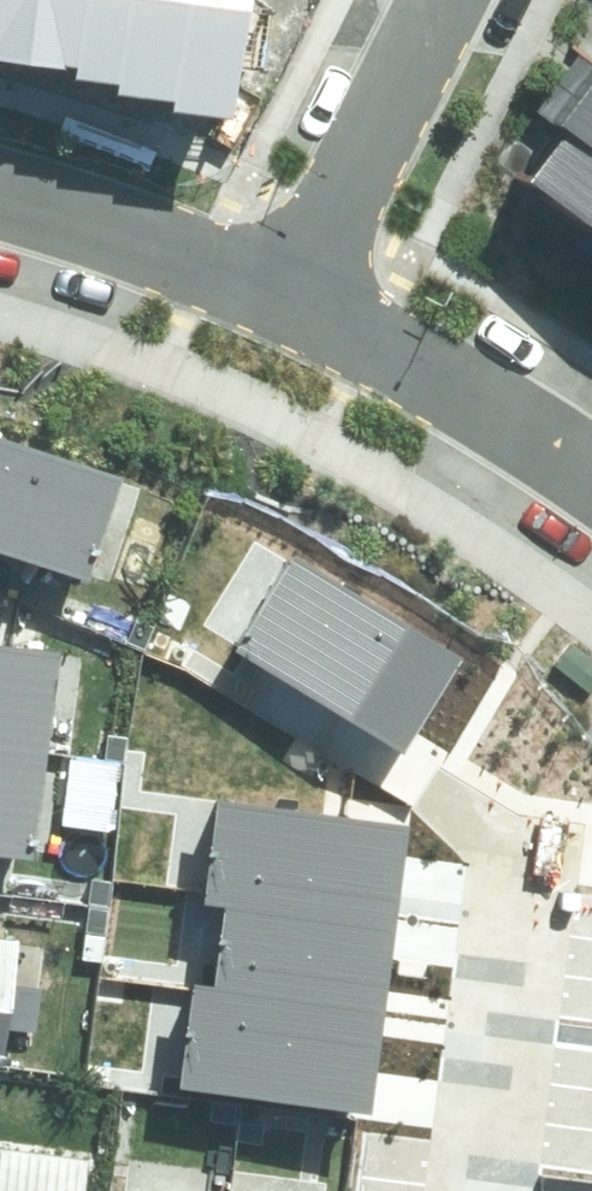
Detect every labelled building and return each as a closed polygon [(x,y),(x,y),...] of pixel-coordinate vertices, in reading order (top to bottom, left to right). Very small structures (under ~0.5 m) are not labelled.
[(234,108),(250,0),(0,0),(0,48),(234,108)] [(591,223),(591,43),(586,39),(536,107),(546,115),(511,163),(591,223)] [(84,581),(117,484),(0,445),(0,552),(84,581)] [(401,746),(453,658),(288,560),(235,649),(401,746)] [(44,754),(57,657),(0,650),(0,748),(44,754)] [(31,856),(44,754),(0,748),(0,852),(31,856)] [(224,911),(394,934),(408,833),(221,808),(207,909),(224,911)] [(394,934),(224,911),(213,988),(384,1010),(394,934)] [(4,1057),(19,946),(0,943),(0,1056),(4,1057)] [(370,1112),(384,1010),(213,988),(195,986),(181,1087),(370,1112)] [(545,1176),(543,1190),(591,1190),(591,1183),(545,1176)]
